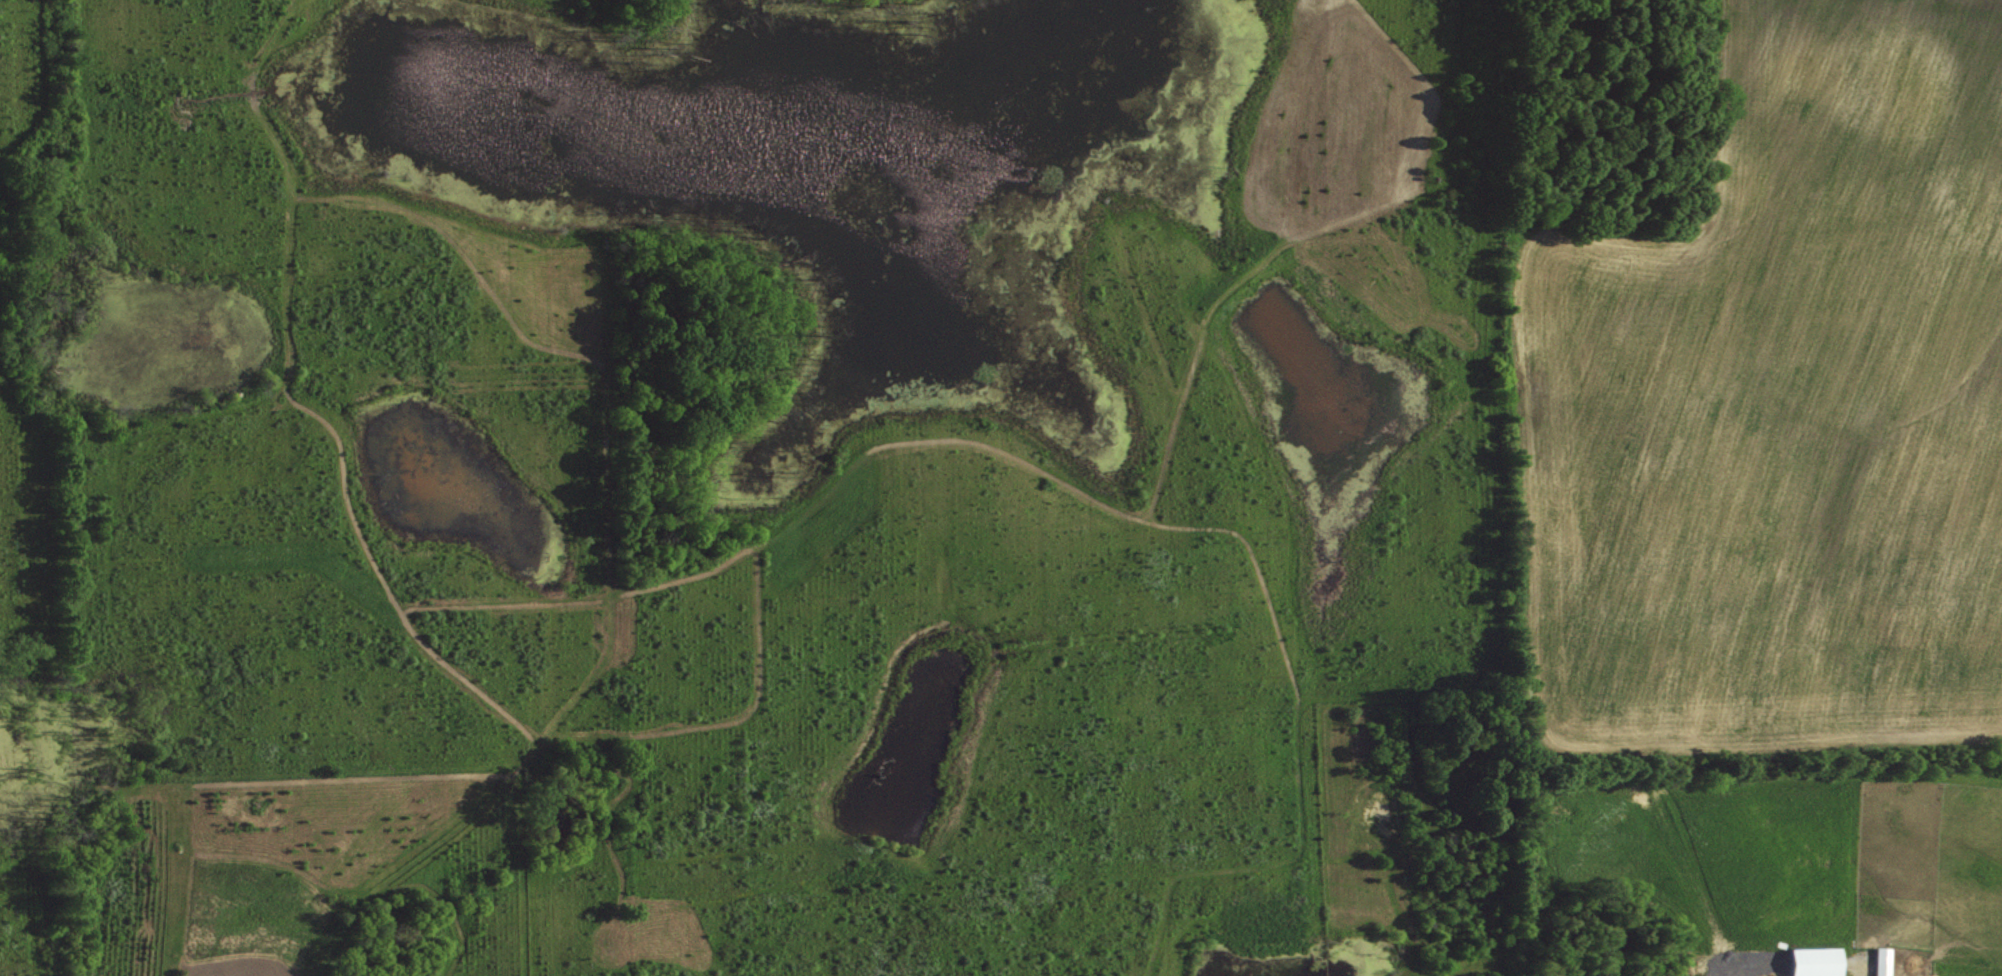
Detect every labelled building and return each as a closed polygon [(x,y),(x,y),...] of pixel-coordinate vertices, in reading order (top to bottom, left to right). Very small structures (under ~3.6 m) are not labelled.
[(1791,975),(1815,975),(1842,975),(1841,945),(1790,946),(1791,975)] [(1876,945),(1875,975),(1889,975),(1890,946),(1876,945)]
